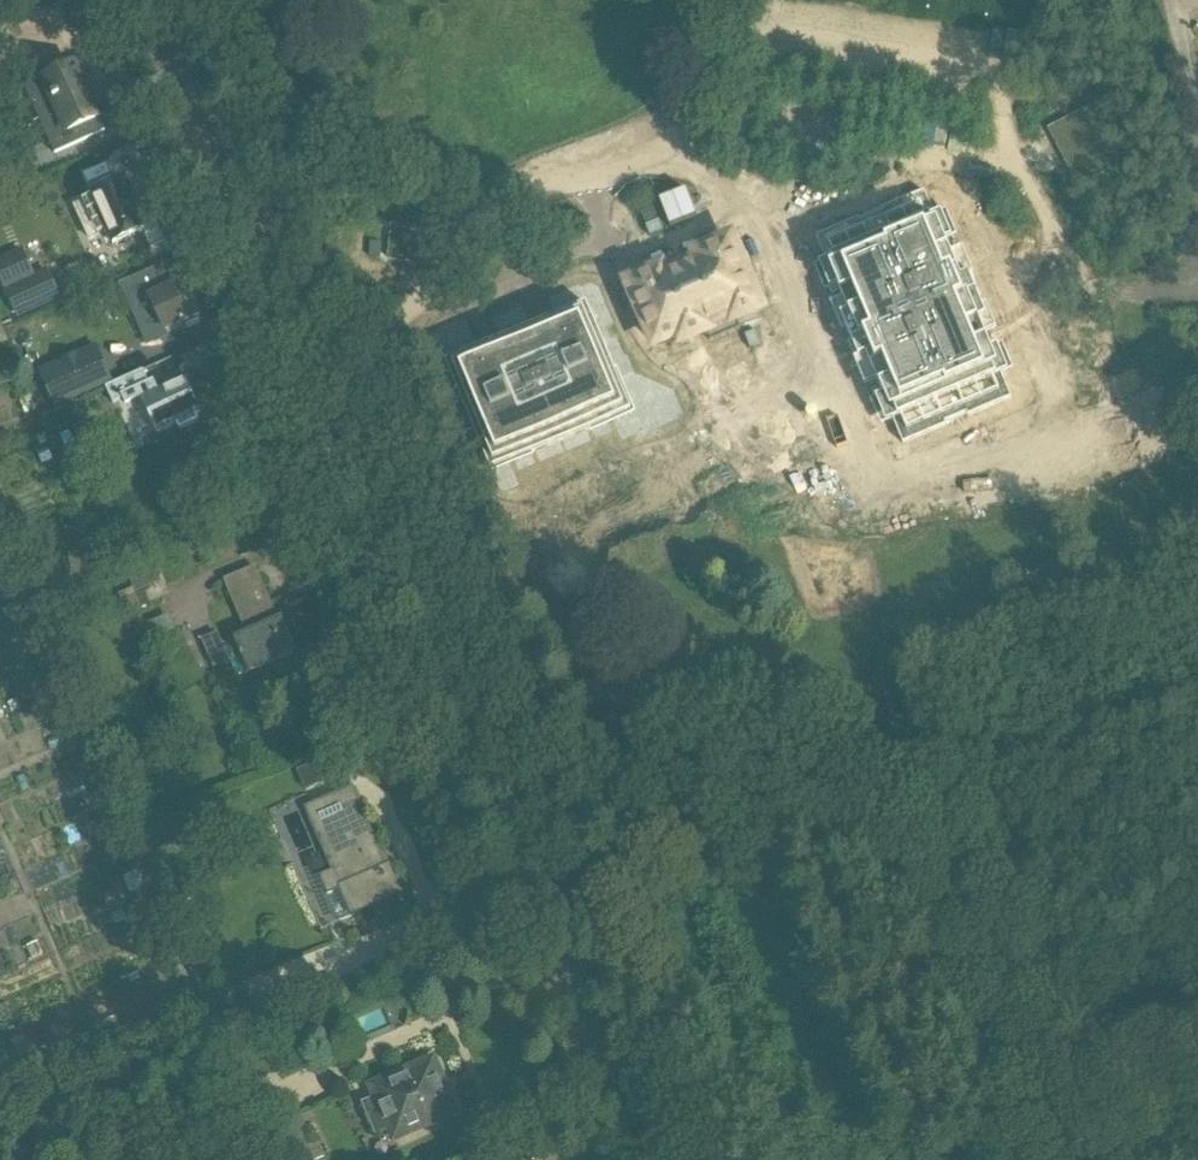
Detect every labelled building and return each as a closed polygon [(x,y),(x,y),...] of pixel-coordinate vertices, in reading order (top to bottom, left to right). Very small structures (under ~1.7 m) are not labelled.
[(46,80),(28,88),(54,146),(53,147),(56,154),(106,131),(105,129),(100,131),(89,107),(92,105),(84,89),(86,88),(85,85),(84,86),(82,82),(85,81),(84,80),(81,81),(78,74),(81,73),(80,72),(77,73),(75,66),(45,79),(46,80)] [(1092,104),(1048,129),(1079,184),(1123,159),(1092,104)] [(93,199),(76,207),(91,239),(108,231),(114,245),(144,232),(151,247),(166,240),(155,216),(144,221),(138,208),(145,205),(135,184),(129,187),(126,181),(122,183),(118,180),(112,183),(111,188),(107,190),(103,187),(97,190),(96,194),(92,196),(93,199)] [(860,219),(816,237),(832,276),(825,279),(832,296),(840,293),(849,315),(841,318),(852,342),(849,343),(861,372),(871,367),(880,389),(873,392),(880,410),(888,406),(904,445),(948,426),(946,423),(957,418),(968,414),(969,417),(1013,398),(997,360),(1004,357),(997,339),(989,342),(980,321),(988,318),(977,293),(980,292),(968,264),(965,265),(958,268),(949,247),(956,244),(949,226),(941,229),(925,191),(881,210),(883,213),(861,222),(860,219)] [(663,269),(631,283),(656,343),(677,334),(680,341),(736,317),(745,314),(759,308),(756,302),(758,297),(755,288),(750,286),(739,262),(741,257),(738,248),(733,246),(731,241),(698,254),(701,262),(690,266),(684,268),(677,271),(677,272),(666,277),(663,269)] [(400,242),(399,259),(415,261),(417,243),(400,242)] [(0,261),(0,276),(18,316),(62,297),(51,270),(34,278),(22,251),(0,261)] [(174,260),(141,275),(169,337),(187,329),(184,322),(201,315),(176,259),(174,260)] [(586,303),(446,363),(492,470),(632,410),(586,303)] [(42,374),(56,404),(110,380),(97,350),(42,374)] [(16,370),(6,373),(9,383),(19,380),(16,370)] [(144,370),(107,387),(114,404),(124,399),(126,405),(142,398),(158,433),(178,424),(180,430),(200,421),(197,415),(201,413),(188,384),(186,380),(186,378),(183,379),(177,382),(159,390),(155,380),(149,383),(144,370)] [(31,395),(20,399),(26,415),(37,410),(31,395)] [(46,434),(37,437),(40,446),(49,442),(46,434)] [(49,449),(38,453),(43,465),(54,460),(49,449)] [(135,588),(119,594),(127,613),(142,607),(142,608),(151,605),(144,589),(144,587),(162,580),(156,567),(130,578),(135,588)] [(246,635),(223,645),(230,660),(231,662),(236,659),(243,675),(296,652),(280,617),(277,618),(256,570),(224,583),(245,632),(246,635)] [(13,605),(17,615),(24,612),(20,602),(13,605)] [(46,664),(42,656),(34,659),(38,668),(46,664)] [(67,734),(71,742),(79,738),(75,730),(67,734)] [(315,787),(342,775),(333,755),(307,767),(315,787)] [(353,788),(303,809),(316,838),(319,836),(334,872),(324,876),(331,891),(338,888),(351,917),(403,895),(391,865),(387,867),(353,788)] [(88,807),(105,800),(100,789),(83,796),(88,807)] [(107,824),(110,831),(120,827),(117,820),(107,824)] [(154,864),(150,854),(149,855),(141,858),(145,868),(153,864),(154,864)] [(156,874),(150,876),(154,885),(159,882),(156,874)] [(167,897),(169,896),(164,885),(162,886),(155,889),(160,901),(167,897)] [(147,900),(136,904),(140,916),(152,912),(147,900)] [(256,1012),(290,998),(279,970),(244,984),(256,1012)] [(328,1028),(342,1022),(336,1010),(323,1016),(328,1028)] [(240,1057),(251,1084),(282,1071),(270,1044),(240,1057)] [(388,1130),(394,1143),(459,1116),(435,1060),(370,1087),(376,1101),(366,1105),(378,1135),(388,1130)] [(270,1127),(284,1159),(317,1159),(325,1156),(319,1142),(308,1147),(301,1130),(307,1128),(301,1113),(270,1127)]
